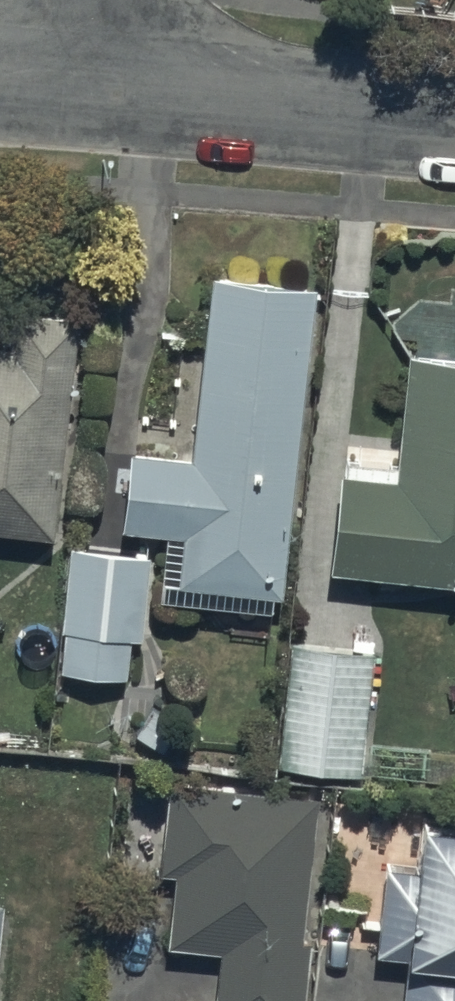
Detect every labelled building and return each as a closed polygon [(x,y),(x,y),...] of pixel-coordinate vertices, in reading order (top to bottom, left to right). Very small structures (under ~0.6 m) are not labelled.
[(120,518),(166,523),(159,591),(275,603),(277,583),(280,583),(311,272),(207,262),(189,450),(127,443),(120,518)] [(52,527),(76,306),(12,299),(8,339),(0,338),(0,521),(52,527)] [(339,459),(329,559),(454,571),(454,348),(408,343),(397,453),(347,448),(346,459),(339,459)] [(149,543),(70,536),(59,664),(123,669),(127,627),(142,628),(149,543)] [(370,642),(289,635),(278,758),(360,765),(370,642)] [(167,771),(158,864),(174,865),(167,938),(220,943),(215,1000),(308,1000),(314,936),(300,935),(315,785),(167,771)] [(382,854),(374,943),(407,946),(402,1000),(454,1000),(454,809),(422,806),(417,857),(382,854)]
